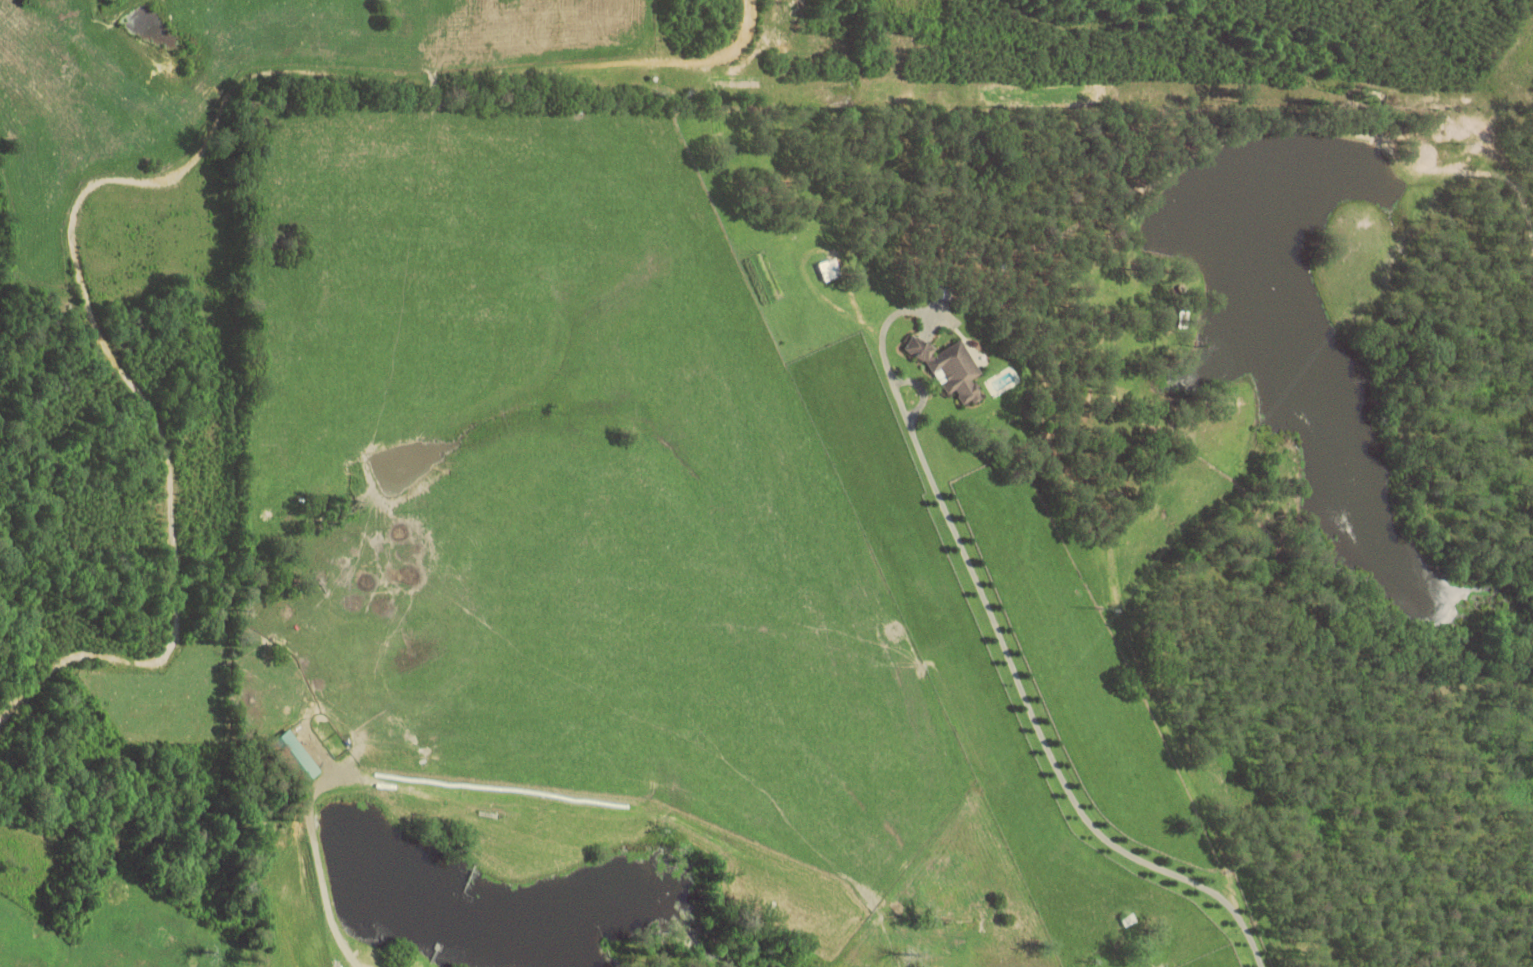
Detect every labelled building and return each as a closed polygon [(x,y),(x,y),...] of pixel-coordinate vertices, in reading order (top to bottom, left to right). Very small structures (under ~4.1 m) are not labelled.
[(818,264),(824,282),(841,276),(835,259),(818,264)] [(962,340),(932,356),(921,335),(911,340),(943,399),(955,392),(964,408),(983,398),(973,379),(981,374),(962,340)] [(270,744),(300,786),(319,772),(289,730),(270,744)]
